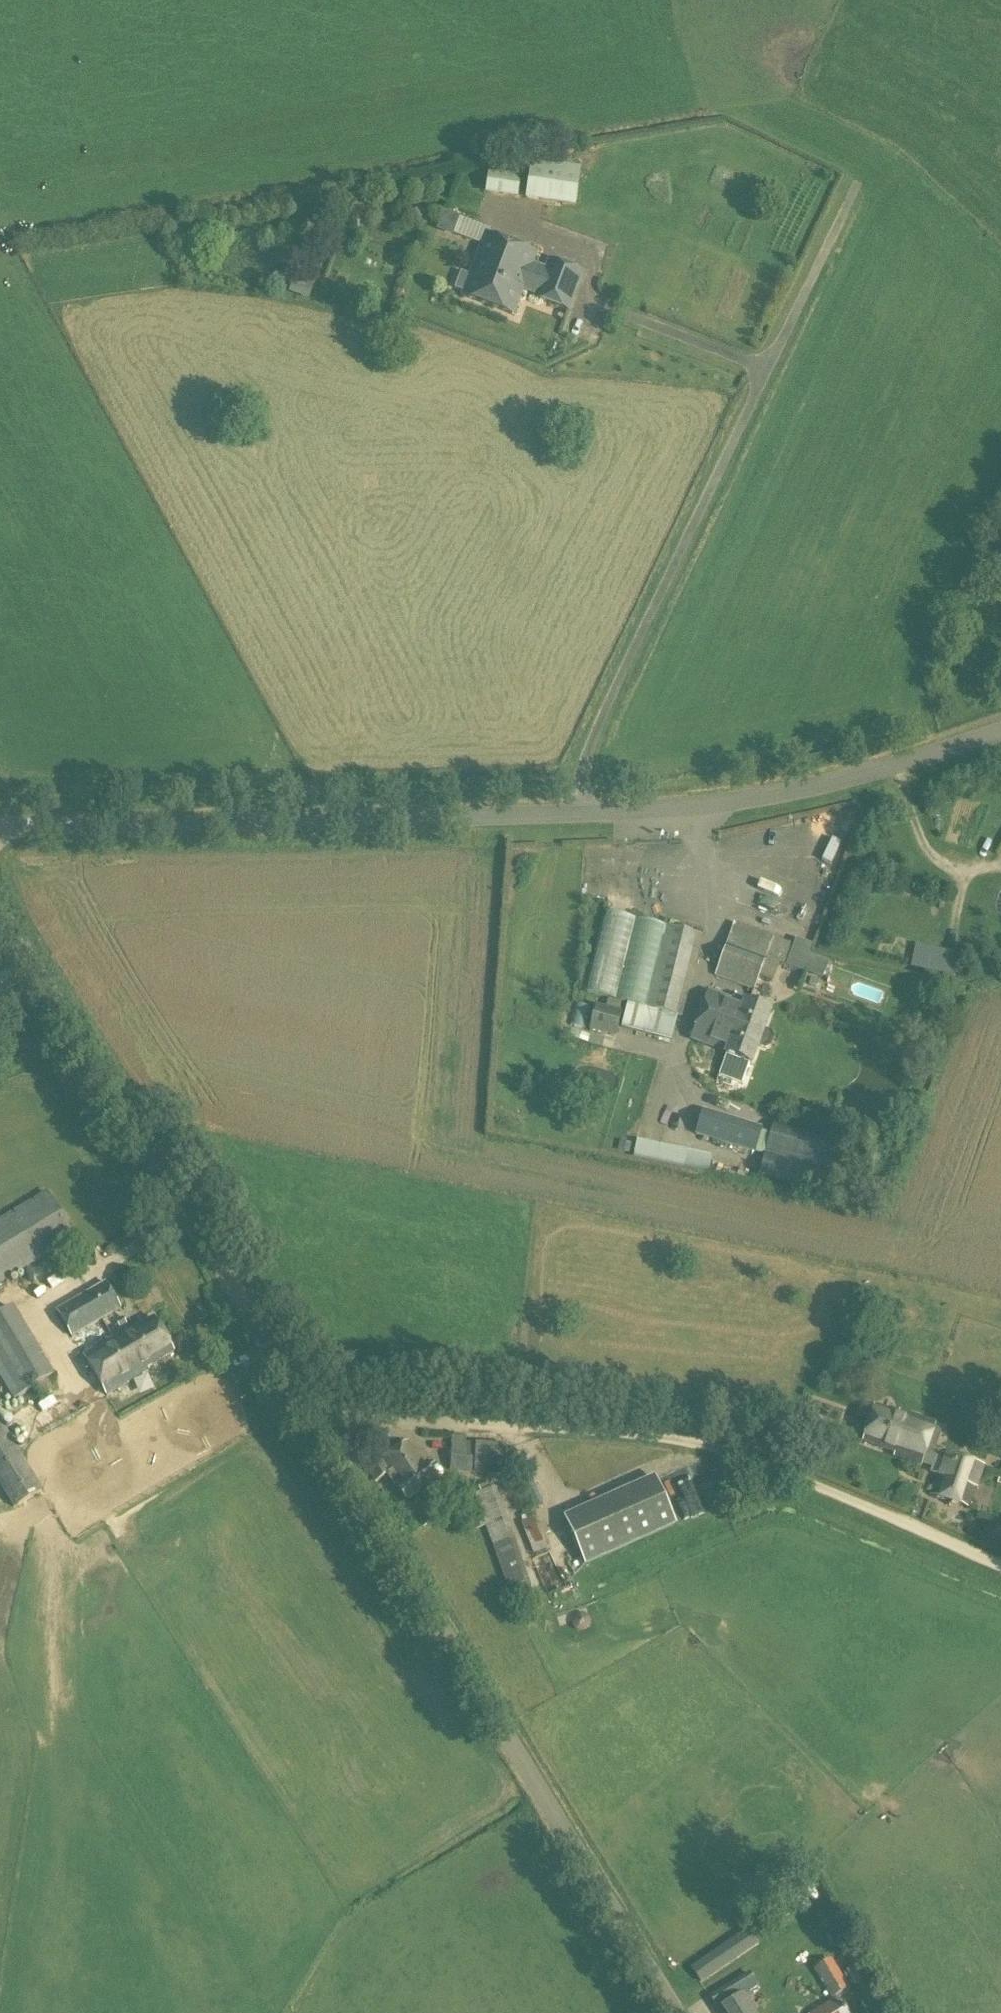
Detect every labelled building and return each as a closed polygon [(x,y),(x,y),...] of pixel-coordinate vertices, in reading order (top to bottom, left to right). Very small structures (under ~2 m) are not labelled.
[(575,209),(581,169),(532,161),(526,201),(575,209)] [(518,199),(522,171),(489,167),(485,195),(518,199)] [(415,223),(426,215),(419,207),(409,216),(415,223)] [(489,230),(460,219),(461,218),(443,212),(436,231),(453,237),(454,235),(480,245),(484,234),(487,235),(489,230)] [(549,269),(534,263),(538,254),(484,234),(480,245),(469,276),(461,272),(455,289),(465,293),(464,295),(515,315),(525,289),(540,294),(538,298),(571,310),(585,273),(552,261),(549,269)] [(309,300),(314,284),(294,277),(288,293),(309,300)] [(681,1018),(702,937),(605,912),(584,993),(629,1005),(623,1029),(671,1041),(678,1017),(681,1018)] [(733,924),(715,977),(757,991),(768,960),(806,974),(812,956),(804,953),(805,951),(733,924)] [(744,1007),(710,994),(693,1039),(718,1048),(716,1053),(751,1066),(758,1048),(765,1050),(771,1048),(774,1038),(772,1033),(764,1030),(770,1013),(745,1004),(744,1007)] [(616,1039),(622,1013),(595,1006),(588,1032),(616,1039)] [(580,1042),(582,1034),(570,1031),(568,1039),(580,1042)] [(602,1048),(604,1040),(588,1036),(586,1045),(602,1048)] [(765,1154),(771,1134),(760,1131),(762,1127),(702,1110),(694,1136),(754,1153),(755,1151),(765,1154)] [(630,1157),(707,1164),(709,1150),(632,1142),(630,1157)] [(76,1240),(48,1193),(0,1221),(0,1285),(76,1240)] [(72,1339),(122,1310),(105,1282),(56,1312),(72,1339)] [(13,1308),(0,1315),(0,1378),(14,1401),(39,1386),(45,1396),(54,1390),(48,1381),(55,1377),(13,1308)] [(175,1354),(154,1319),(127,1335),(126,1332),(84,1356),(108,1397),(150,1372),(148,1370),(175,1354)] [(901,1417),(876,1409),(863,1445),(922,1466),(923,1462),(937,1467),(934,1475),(938,1476),(931,1495),(969,1508),(976,1489),(978,1489),(985,1469),(935,1451),(943,1428),(935,1425),(902,1414),(901,1417)] [(43,1492),(0,1420),(0,1487),(14,1510),(43,1492)] [(512,1477),(513,1463),(511,1463),(512,1449),(505,1449),(506,1446),(465,1443),(465,1437),(451,1437),(450,1473),(504,1477),(504,1476),(512,1477)] [(425,1466),(409,1442),(367,1471),(375,1483),(387,1475),(405,1501),(437,1479),(427,1465),(425,1466)] [(748,1494),(752,1484),(739,1479),(735,1488),(737,1489),(732,1494),(737,1499),(746,1492),(748,1494)] [(494,1488),(492,1482),(478,1487),(480,1493),(474,1495),(510,1597),(513,1596),(514,1601),(531,1595),(529,1590),(532,1589),(496,1487),(494,1488)] [(603,1557),(584,1513),(565,1521),(585,1566),(603,1557)] [(1000,1539),(1000,1518),(996,1516),(988,1534),(1000,1539)] [(533,1555),(548,1549),(534,1518),(520,1524),(533,1555)] [(472,1545),(489,1540),(485,1527),(468,1532),(472,1545)] [(794,1917),(810,1911),(806,1901),(790,1908),(794,1917)] [(702,1986),(759,1944),(749,1930),(690,1969),(702,1986)] [(831,1999),(849,1988),(831,1960),(813,1971),(831,1999)] [(744,1996),(757,1988),(750,1975),(711,1997),(720,2012),(754,2012),(744,1996)] [(838,1997),(812,2012),(848,2012),(838,1997)]
